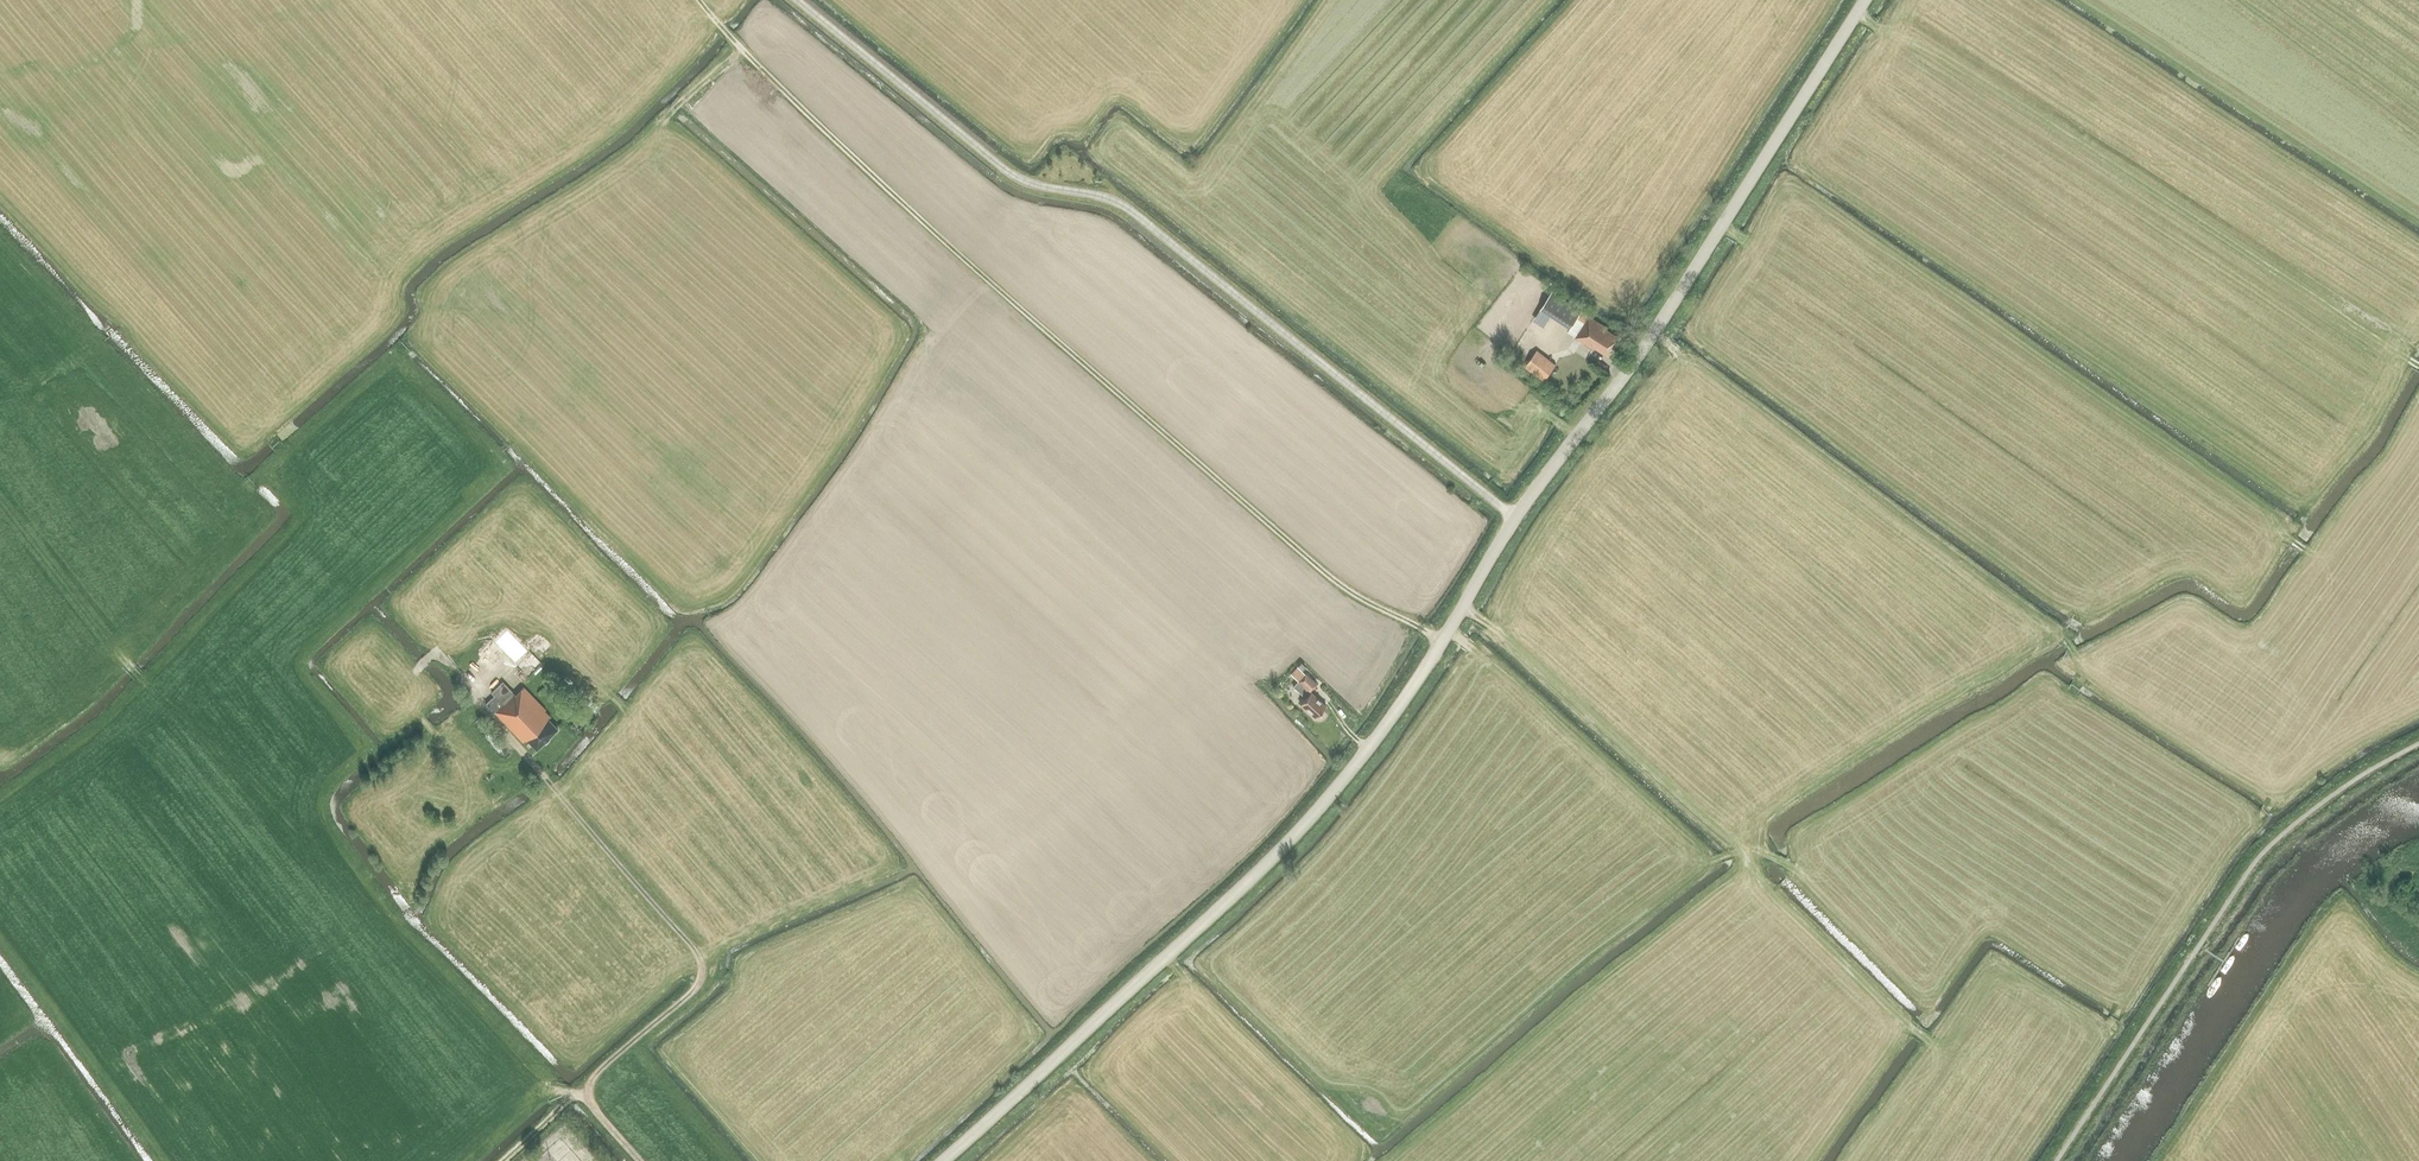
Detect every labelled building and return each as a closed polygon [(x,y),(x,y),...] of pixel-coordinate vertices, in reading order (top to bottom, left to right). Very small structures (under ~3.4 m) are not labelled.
[(1540,309),(1570,328),(1582,310),(1552,290),(1540,309)] [(1589,316),(1575,338),(1594,349),(1595,348),(1608,356),(1620,337),(1607,330),(1608,328),(1589,316)] [(1544,380),(1556,365),(1537,351),(1525,366),(1544,380)] [(511,654),(520,642),(504,629),(482,656),(493,665),(505,649),(511,654)] [(491,665),(472,649),(468,654),(487,670),(491,665)] [(1306,673),(1305,674),(1297,667),(1291,674),(1298,681),(1294,686),(1306,698),(1300,704),(1315,718),(1326,706),(1310,691),(1317,683),(1306,673)] [(537,750),(557,729),(548,719),(550,717),(544,711),(545,710),(523,687),(515,695),(503,682),(491,693),(494,696),(486,704),(494,713),(495,713),(523,743),(527,740),(537,750)] [(1781,883),(1788,876),(1776,863),(1769,870),(1781,883)]
